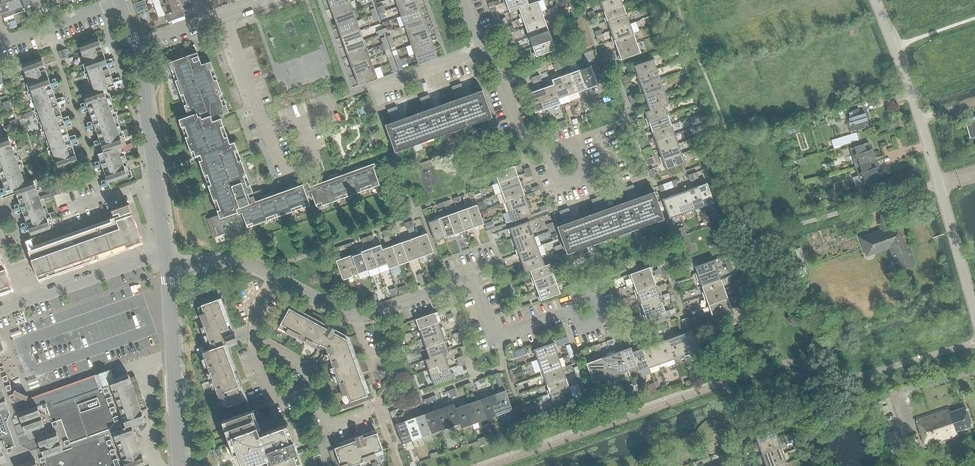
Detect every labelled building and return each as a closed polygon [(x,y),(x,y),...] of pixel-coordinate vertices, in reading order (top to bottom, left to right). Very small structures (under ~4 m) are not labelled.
[(11,10),(7,0),(0,0),(0,10),(1,14),(2,13),(3,18),(13,15),(11,10)] [(21,7),(18,0),(7,0),(11,10),(13,15),(22,11),(21,7)] [(191,0),(175,0),(161,5),(165,15),(168,14),(171,22),(184,17),(180,5),(191,1),(191,0)] [(330,8),(349,1),(349,0),(327,0),(330,8)] [(416,0),(414,0),(397,6),(400,16),(420,9),(416,0)] [(528,4),(527,0),(509,0),(503,2),(504,6),(506,5),(508,11),(518,8),(517,8),(528,4)] [(538,0),(528,4),(517,8),(518,8),(520,14),(518,14),(520,18),(542,10),(538,0)] [(624,4),(622,0),(603,0),(599,1),(600,2),(598,3),(599,6),(601,6),(603,12),(624,4)] [(333,18),(353,11),(349,1),(330,8),(333,18)] [(605,22),(627,14),(624,4),(603,12),(605,17),(603,18),(605,22)] [(420,9),(400,16),(404,26),(423,19),(420,9)] [(545,20),(542,10),(520,18),(521,23),(523,22),(524,27),(545,20)] [(337,28),(356,21),(353,11),(333,18),(337,28)] [(610,31),(631,23),(627,14),(605,22),(606,26),(608,25),(610,31)] [(404,26),(407,35),(427,28),(423,19),(404,26)] [(548,30),(545,20),(524,27),(527,33),(525,34),(526,38),(548,30)] [(356,21),(337,28),(340,37),(360,31),(356,21)] [(612,41),(634,33),(631,23),(610,31),(612,36),(610,37),(612,41)] [(430,38),(427,28),(407,35),(411,45),(430,38)] [(552,39),(548,30),(526,38),(528,42),(529,41),(531,47),(552,39)] [(340,37),(344,47),(363,40),(360,31),(340,37)] [(617,50),(638,42),(634,33),(612,41),(613,45),(615,44),(617,50)] [(82,54),(101,47),(97,37),(78,44),(82,54)] [(434,48),(430,38),(411,45),(414,55),(434,48)] [(555,49),(552,39),(531,47),(534,53),(532,53),(533,57),(535,56),(535,57),(555,49)] [(367,50),(363,40),(344,47),(347,57),(367,50)] [(641,52),(638,42),(617,50),(619,56),(617,56),(619,60),(620,59),(621,60),(641,52)] [(104,57),(101,47),(82,54),(85,63),(104,57)] [(434,48),(414,55),(418,64),(437,58),(434,48)] [(370,60),(367,50),(347,57),(351,66),(370,60)] [(201,64),(199,59),(189,63),(186,56),(168,62),(187,113),(195,110),(196,113),(179,119),(193,158),(197,156),(218,215),(207,219),(214,237),(225,233),(228,241),(241,236),(240,233),(244,231),(243,229),(310,205),(306,195),(312,193),(317,206),(380,183),(373,166),(365,169),(363,164),(354,167),(356,172),(340,178),(338,173),(329,176),(331,181),(315,187),(313,181),(308,183),(308,181),(295,186),(294,184),(285,187),(287,192),(271,198),(269,193),(262,195),(259,189),(253,191),(234,141),(230,142),(221,118),(223,117),(222,113),(228,111),(210,60),(201,64)] [(95,92),(103,89),(114,85),(115,88),(121,86),(120,84),(122,83),(120,77),(112,79),(108,69),(114,67),(113,65),(115,64),(113,58),(109,59),(109,60),(106,62),(104,57),(85,63),(87,70),(83,72),(85,78),(90,77),(95,91),(95,92)] [(41,58),(22,64),(25,74),(44,67),(41,58)] [(636,70),(638,75),(658,68),(654,58),(634,65),(634,66),(633,67),(634,70),(636,70)] [(373,69),(370,60),(351,66),(354,76),(373,69)] [(587,67),(581,69),(588,88),(598,85),(591,65),(590,65),(590,63),(586,64),(587,67)] [(44,67),(25,74),(29,83),(48,77),(44,67)] [(661,78),(658,68),(638,75),(640,82),(638,82),(639,86),(661,78)] [(377,79),(373,69),(354,76),(358,86),(377,79)] [(574,69),(570,70),(578,92),(588,88),(581,69),(575,71),(574,69)] [(567,73),(561,75),(568,95),(578,92),(570,70),(566,72),(567,73)] [(551,79),(552,82),(553,82),(558,99),(559,99),(568,95),(561,75),(556,77),(556,76),(551,77),(552,79),(551,79)] [(50,82),(48,77),(29,83),(31,90),(27,92),(29,98),(33,97),(38,109),(33,110),(36,117),(40,116),(44,128),(40,129),(42,136),(47,134),(51,147),(47,148),(49,155),(53,153),(57,165),(53,167),(56,173),(60,172),(59,168),(78,162),(79,164),(84,162),(84,160),(86,159),(83,153),(76,156),(72,146),(78,144),(77,141),(79,141),(77,134),(69,137),(65,127),(71,125),(70,123),(72,122),(70,116),(62,118),(58,108),(64,106),(64,104),(66,103),(63,97),(55,100),(52,89),(58,87),(57,85),(59,84),(57,78),(53,80),(50,82)] [(666,93),(661,78),(639,86),(641,90),(643,89),(645,94),(655,91),(657,96),(666,93)] [(547,97),(541,99),(545,109),(561,103),(559,99),(558,99),(553,82),(552,82),(548,83),(549,85),(543,87),(547,97)] [(455,99),(449,101),(459,128),(491,117),(482,89),(465,95),(460,83),(450,87),(455,99)] [(535,113),(545,109),(541,99),(547,97),(543,87),(532,91),(531,89),(528,91),(528,92),(535,113)] [(105,94),(103,89),(95,92),(95,91),(83,95),(86,102),(80,104),(81,106),(79,107),(81,113),(89,110),(92,121),(87,123),(88,125),(85,126),(88,132),(95,129),(99,140),(93,142),(94,144),(92,145),(94,151),(99,149),(98,148),(102,147),(103,152),(98,154),(100,160),(94,162),(95,165),(93,165),(95,172),(103,169),(107,179),(101,181),(102,183),(100,184),(102,190),(110,188),(108,183),(127,176),(128,178),(132,177),(130,170),(126,171),(122,159),(125,158),(123,151),(119,153),(118,148),(123,146),(121,138),(129,136),(126,129),(118,132),(114,120),(118,118),(116,112),(111,113),(107,101),(111,100),(109,93),(105,94)] [(670,103),(666,93),(657,96),(655,91),(645,94),(649,106),(647,107),(648,111),(665,105),(670,103)] [(423,110),(417,112),(427,140),(459,128),(449,101),(433,107),(428,95),(418,98),(423,110)] [(361,100),(366,113),(372,111),(368,98),(361,100)] [(865,106),(862,107),(861,101),(842,107),(849,132),(868,126),(865,114),(867,113),(865,106)] [(669,114),(665,105),(648,111),(645,112),(647,117),(645,118),(647,122),(669,114)] [(417,112),(401,118),(396,106),(387,109),(391,122),(384,124),(394,152),(427,140),(417,112)] [(672,124),(669,114),(647,122),(648,127),(650,126),(652,131),(672,124)] [(964,121),(970,139),(974,137),(974,118),(964,121)] [(794,123),(786,127),(789,134),(797,131),(794,123)] [(675,134),(672,124),(652,131),(654,136),(652,137),(653,142),(675,134)] [(497,130),(481,135),(482,140),(498,135),(497,130)] [(679,143),(675,134),(653,142),(655,146),(657,145),(659,151),(679,143)] [(852,139),(850,134),(832,140),(834,146),(852,139)] [(1,177),(5,188),(0,189),(0,199),(16,193),(27,189),(26,186),(30,185),(29,182),(28,178),(24,180),(19,168),(23,166),(21,160),(17,161),(13,149),(17,147),(14,141),(10,142),(8,137),(0,139),(0,178),(1,177)] [(649,144),(647,137),(639,140),(641,146),(649,144)] [(855,167),(876,160),(874,154),(872,154),(868,142),(849,148),(855,167)] [(682,153),(679,143),(659,151),(661,156),(659,157),(660,161),(682,153)] [(686,163),(682,153),(660,161),(662,164),(663,164),(666,170),(686,163)] [(876,160),(855,167),(860,186),(880,180),(876,168),(878,167),(876,160)] [(497,183),(517,175),(515,169),(517,169),(516,166),(514,166),(514,165),(494,173),(497,183)] [(501,192),(522,184),(521,180),(519,180),(517,175),(497,183),(501,192)] [(27,189),(16,193),(17,196),(15,197),(18,204),(12,206),(13,208),(11,209),(13,215),(21,213),(24,223),(19,225),(19,227),(17,228),(20,234),(29,231),(31,235),(50,228),(48,221),(56,218),(54,211),(45,214),(40,200),(60,193),(57,182),(45,187),(48,194),(39,197),(33,180),(29,182),(30,185),(26,186),(27,189)] [(663,184),(665,191),(674,188),(672,181),(663,184)] [(703,184),(697,186),(704,206),(714,202),(707,182),(707,183),(706,181),(702,183),(703,184)] [(505,202),(524,194),(522,189),(524,188),(522,184),(501,192),(505,202)] [(654,191),(641,195),(638,196),(633,184),(624,187),(628,200),(621,202),(631,230),(664,218),(654,191)] [(691,187),(687,188),(695,209),(704,206),(697,186),(692,188),(691,187)] [(680,215),(695,209),(687,188),(683,190),(683,191),(678,193),(682,203),(676,205),(680,215)] [(825,190),(828,198),(835,196),(832,188),(825,190)] [(676,205),(682,203),(678,193),(667,197),(666,196),(662,197),(663,199),(670,218),(680,215),(676,205)] [(508,211),(529,203),(528,199),(526,200),(524,194),(505,202),(508,211)] [(631,230),(621,202),(606,208),(601,196),(591,199),(596,212),(589,214),(599,242),(631,230)] [(483,200),(477,203),(480,210),(486,208),(483,200)] [(531,207),(529,203),(508,211),(512,221),(532,214),(529,208),(531,207)] [(141,243),(142,242),(129,204),(24,241),(38,279),(69,268),(68,267),(82,262),(82,264),(98,258),(98,256),(111,252),(112,253),(128,248),(127,246),(140,241),(141,243)] [(483,224),(476,204),(466,207),(474,229),(478,228),(477,226),(483,224)] [(466,207),(456,211),(463,231),(469,229),(470,231),(474,229),(466,207)] [(567,253),(599,242),(589,214),(573,220),(569,207),(559,211),(564,223),(557,226),(567,253)] [(456,211),(447,214),(454,236),(458,235),(458,233),(463,231),(456,211)] [(451,237),(454,236),(447,214),(437,218),(444,238),(450,236),(451,237)] [(444,238),(437,218),(427,222),(434,241),(435,241),(435,243),(439,242),(439,240),(444,238)] [(525,240),(535,236),(529,220),(509,228),(507,229),(509,232),(511,231),(513,238),(523,234),(525,240)] [(492,221),(484,223),(486,229),(494,226),(492,221)] [(859,238),(866,257),(888,249),(896,271),(916,264),(902,225),(901,226),(900,223),(859,238)] [(420,232),(421,234),(416,236),(419,246),(414,248),(417,258),(434,252),(427,232),(426,232),(425,231),(420,232)] [(515,249),(516,253),(538,246),(535,236),(525,240),(523,234),(513,238),(517,248),(515,249)] [(400,240),(408,262),(417,258),(414,248),(419,246),(416,236),(404,240),(404,239),(400,240)] [(396,243),(391,245),(398,265),(408,262),(400,240),(396,241),(396,243)] [(375,245),(370,247),(377,267),(386,264),(387,264),(381,246),(380,244),(379,244),(378,242),(374,243),(375,245)] [(381,246),(387,264),(386,264),(388,269),(398,265),(391,245),(385,247),(385,245),(381,246)] [(538,246),(516,253),(518,257),(520,256),(522,262),(542,255),(538,246)] [(363,247),(359,248),(367,271),(377,267),(370,247),(364,249),(363,247)] [(354,264),(349,266),(352,276),(367,271),(359,248),(355,250),(356,252),(351,254),(354,264)] [(12,288),(0,254),(0,293),(12,288)] [(342,280),(352,276),(349,266),(354,264),(351,254),(339,258),(339,256),(335,257),(336,259),(335,259),(342,280)] [(545,265),(545,264),(542,255),(522,262),(524,268),(522,268),(523,272),(525,271),(525,272),(529,271),(545,265)] [(697,277),(718,269),(715,259),(695,266),(697,272),(695,273),(697,277)] [(548,263),(545,264),(545,265),(529,271),(532,277),(530,278),(531,281),(552,273),(548,263)] [(634,283),(653,276),(650,266),(630,273),(630,274),(628,275),(630,278),(632,278),(634,283)] [(668,277),(664,266),(660,267),(664,279),(668,277)] [(662,273),(660,267),(653,270),(655,276),(662,273)] [(722,279),(718,269),(697,277),(698,281),(700,280),(702,286),(722,279)] [(556,282),(552,273),(531,281),(532,285),(534,285),(536,290),(556,282)] [(635,293),(657,286),(653,276),(634,283),(636,289),(634,290),(635,293)] [(725,288),(722,279),(702,286),(704,292),(702,293),(703,296),(725,288)] [(556,282),(536,290),(538,296),(537,297),(538,301),(540,300),(540,301),(560,293),(556,282)] [(224,283),(218,285),(223,297),(229,295),(224,283)] [(192,293),(194,299),(214,291),(212,285),(192,293)] [(652,305),(662,301),(657,286),(635,293),(636,298),(638,297),(640,302),(650,299),(652,305)] [(672,301),(676,300),(672,288),(668,289),(672,301)] [(729,298),(725,288),(703,296),(705,301),(707,300),(708,305),(729,298)] [(213,296),(195,302),(196,304),(197,307),(201,305),(203,313),(199,314),(209,341),(210,343),(212,348),(204,351),(202,347),(201,348),(196,349),(198,353),(202,352),(220,400),(224,399),(227,407),(218,409),(222,420),(223,420),(223,421),(248,411),(239,385),(237,382),(224,345),(227,344),(233,342),(233,341),(237,340),(234,333),(231,334),(218,299),(214,300),(213,296)] [(732,308),(729,298),(708,305),(711,312),(709,312),(710,315),(732,308)] [(652,305),(650,299),(640,302),(644,313),(642,314),(644,318),(646,317),(646,318),(645,318),(647,325),(653,323),(672,315),(670,309),(666,311),(662,301),(652,305)] [(312,341),(320,345),(324,348),(326,347),(343,395),(347,394),(350,402),(341,405),(343,409),(372,398),(371,394),(367,395),(347,339),(333,332),(335,329),(330,326),(328,329),(285,306),(273,328),(277,330),(280,324),(287,328),(285,332),(310,345),(312,341)] [(736,318),(732,308),(710,315),(712,320),(713,319),(715,325),(736,318)] [(322,322),(324,318),(313,312),(311,316),(322,322)] [(415,319),(419,329),(439,322),(437,316),(439,316),(438,312),(436,313),(436,312),(415,319)] [(439,322),(419,329),(422,339),(444,331),(443,327),(442,328),(439,322)] [(668,324),(656,329),(657,333),(670,328),(668,324)] [(680,345),(683,356),(699,350),(696,343),(702,341),(698,331),(693,333),(692,330),(691,330),(690,328),(686,330),(687,332),(682,333),(685,343),(680,345)] [(426,348),(446,341),(444,335),(446,334),(444,331),(422,339),(426,348)] [(645,337),(643,333),(631,338),(633,342),(645,337)] [(669,336),(666,337),(674,359),(683,356),(680,345),(685,343),(682,333),(670,338),(669,336)] [(356,335),(349,337),(354,349),(360,347),(356,335)] [(658,365),(674,359),(666,337),(661,339),(662,340),(657,342),(660,352),(655,354),(658,365)] [(446,352),(450,351),(450,350),(451,349),(450,345),(448,346),(446,341),(426,348),(429,358),(446,352)] [(549,361),(559,358),(553,342),(533,349),(534,350),(532,351),(533,354),(535,354),(537,359),(547,356),(549,361)] [(645,345),(641,346),(649,368),(658,365),(655,354),(660,352),(657,342),(645,346),(645,345)] [(626,348),(620,350),(627,370),(637,367),(631,351),(632,351),(630,345),(626,346),(626,348)] [(638,372),(649,368),(641,346),(637,348),(637,349),(632,351),(631,351),(637,367),(638,372)] [(614,351),(610,352),(618,374),(627,370),(620,350),(615,352),(614,351)] [(424,359),(428,369),(437,366),(440,372),(450,368),(446,356),(447,356),(446,352),(429,358),(424,359)] [(602,379),(618,374),(610,352),(606,354),(607,355),(601,357),(605,367),(599,369),(602,379)] [(145,464),(131,426),(132,426),(145,422),(141,410),(146,408),(140,391),(135,376),(129,378),(128,374),(118,377),(114,379),(113,378),(111,370),(110,369),(109,370),(105,371),(103,371),(49,391),(48,391),(34,396),(32,397),(29,398),(28,396),(23,394),(12,389),(0,355),(0,465),(139,465),(145,464)] [(540,375),(562,367),(559,358),(549,361),(547,356),(537,359),(541,371),(539,371),(540,375)] [(593,383),(602,379),(599,369),(605,367),(601,357),(590,362),(589,360),(585,361),(593,383)] [(368,370),(364,358),(358,360),(362,372),(368,370)] [(433,385),(454,378),(453,377),(455,376),(453,373),(452,373),(450,368),(440,372),(437,366),(428,369),(433,385)] [(546,384),(566,377),(562,367),(540,375),(542,379),(544,379),(546,384)] [(519,368),(512,370),(515,379),(522,376),(519,368)] [(406,378),(411,393),(419,390),(414,375),(406,378)] [(541,397),(569,387),(566,377),(546,384),(548,390),(540,393),(541,397)] [(637,380),(632,382),(635,390),(640,388),(637,380)] [(583,382),(569,387),(573,397),(553,404),(556,411),(589,399),(583,382)] [(629,392),(635,390),(632,383),(626,385),(629,392)] [(654,383),(647,385),(650,393),(657,390),(654,383)] [(543,401),(549,399),(551,398),(553,404),(573,397),(569,387),(541,397),(543,401)] [(622,394),(619,387),(611,390),(614,397),(622,394)] [(505,390),(504,390),(503,390),(503,389),(499,390),(500,392),(495,394),(498,403),(492,405),(496,416),(512,410),(505,390)] [(259,407),(258,404),(253,391),(247,393),(253,409),(259,407)] [(482,396),(479,397),(486,419),(496,416),(492,405),(498,403),(495,394),(483,398),(482,396)] [(471,425),(486,419),(479,397),(475,399),(475,400),(470,403),(473,412),(467,414),(471,425)] [(446,404),(442,405),(450,427),(459,423),(460,423),(454,406),(453,403),(447,405),(446,404)] [(458,405),(454,406),(460,423),(459,423),(461,428),(471,425),(467,414),(473,412),(470,403),(458,407),(458,405)] [(439,408),(433,410),(440,430),(450,427),(442,405),(438,407),(439,408)] [(956,431),(971,426),(965,407),(950,412),(948,407),(915,418),(925,447),(958,436),(956,431)] [(223,421),(226,420),(234,443),(242,465),(246,465),(265,459),(267,465),(301,465),(296,452),(294,447),(292,440),(293,440),(291,434),(287,424),(261,433),(253,410),(248,411),(223,421)] [(428,411),(423,412),(431,434),(440,430),(433,410),(428,412),(428,411)] [(420,415),(414,417),(421,437),(431,434),(423,412),(419,413),(420,415)] [(408,417),(404,419),(411,441),(421,437),(414,417),(409,419),(408,417)] [(402,444),(411,441),(404,419),(400,420),(400,422),(395,424),(402,444)] [(520,421),(501,427),(504,436),(523,430),(520,421)] [(755,442),(756,446),(778,438),(774,428),(754,435),(756,441),(755,442)] [(328,451),(334,465),(341,465),(375,454),(375,453),(383,450),(376,432),(362,438),(361,434),(355,436),(356,440),(334,448),(334,449),(328,451)] [(493,433),(477,439),(479,445),(495,439),(493,433)] [(759,449),(761,455),(772,451),(774,457),(783,454),(778,438),(756,446),(757,450),(759,449)] [(317,455),(321,454),(317,442),(312,443),(317,455)] [(892,445),(890,446),(892,453),(901,450),(901,449),(899,443),(892,445)] [(719,454),(721,460),(729,457),(727,451),(719,454)] [(787,463),(783,454),(774,457),(772,451),(761,455),(765,465),(778,465),(787,463)] [(313,457),(316,465),(323,465),(324,465),(319,455),(313,457)] [(695,462),(697,465),(709,462),(707,458),(695,462)]
